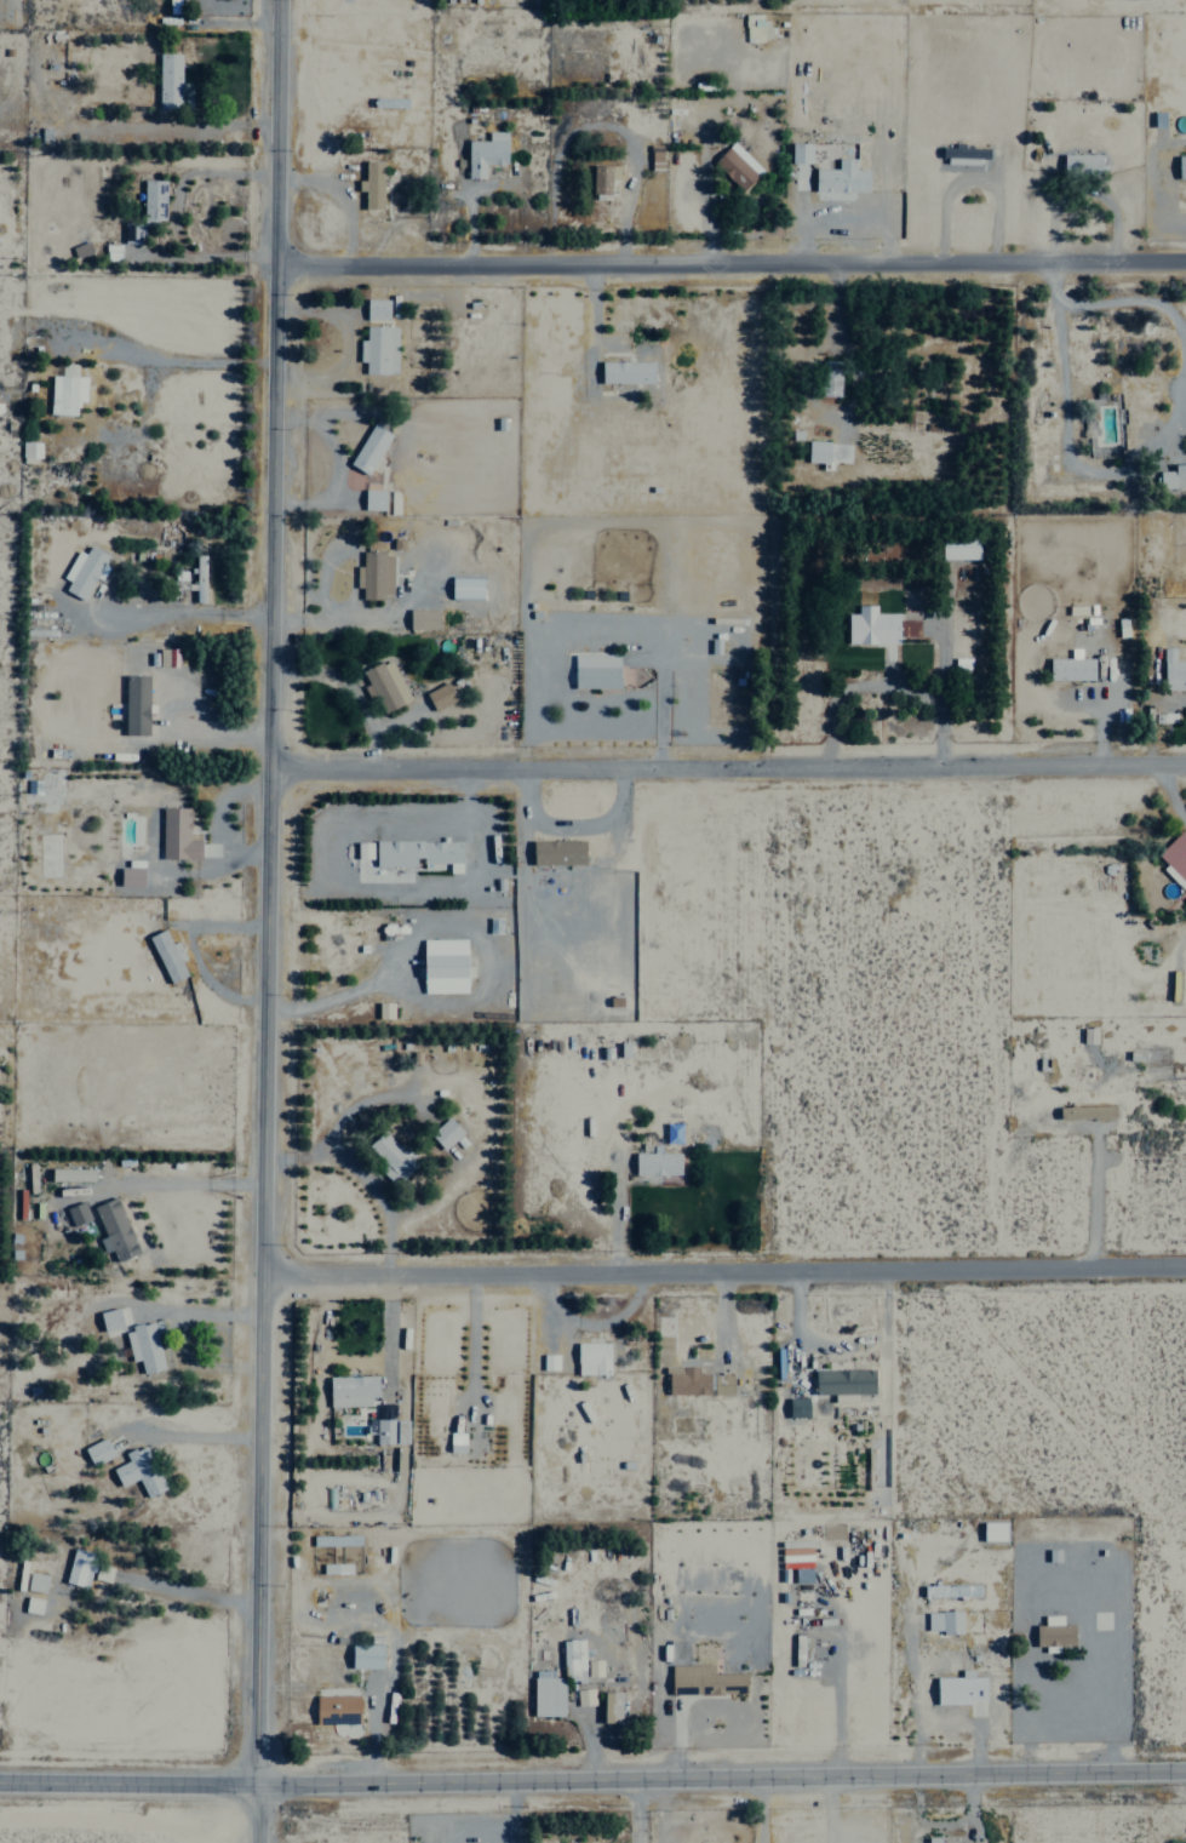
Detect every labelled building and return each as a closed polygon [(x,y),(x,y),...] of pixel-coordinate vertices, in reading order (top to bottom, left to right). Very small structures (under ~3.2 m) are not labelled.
[(179,13),(179,0),(167,0),(168,13),(179,13)] [(157,110),(180,110),(180,53),(158,53),(157,110)] [(507,132),(487,131),(487,141),(467,141),(467,179),(485,179),(485,164),(506,164),(507,132)] [(740,192),(761,169),(732,142),(711,165),(740,192)] [(811,164),(812,144),(791,143),(790,163),(811,164)] [(650,168),(662,168),(662,145),(650,145),(650,168)] [(1101,154),(1062,155),(1062,176),(1101,176),(1101,154)] [(1177,156),(1177,179),(1185,179),(1185,156),(1177,156)] [(814,169),(814,200),(853,199),(852,192),(868,192),(867,169),(856,169),(856,158),(837,159),(837,169),(814,169)] [(363,210),(382,210),(383,161),(364,161),(364,181),(356,181),(356,191),(363,191),(363,210)] [(611,195),(611,179),(618,180),(619,166),(592,165),(591,194),(611,195)] [(164,181),(143,181),(142,221),(164,221),(164,181)] [(123,243),(143,244),(143,224),(123,223),(123,243)] [(92,252),(88,241),(70,247),(74,258),(92,252)] [(119,245),(105,245),(105,261),(119,261),(119,245)] [(365,320),(388,320),(388,300),(365,299),(365,320)] [(396,375),(397,327),(365,326),(365,341),(358,340),(357,362),(364,362),(364,374),(396,375)] [(840,361),(820,360),(819,396),(840,397),(840,361)] [(653,362),(600,361),(600,383),(653,384),(653,362)] [(85,402),(86,377),(75,377),(76,365),(61,364),(60,376),(50,375),(49,415),(76,415),(76,401),(85,402)] [(390,434),(371,424),(348,465),(368,475),(390,434)] [(829,441),(807,440),(807,462),(829,463),(829,441)] [(21,464),(39,463),(38,441),(20,442),(21,464)] [(1173,464),(1173,471),(1158,471),(1159,489),(1185,488),(1185,464),(1173,464)] [(383,510),(383,490),(363,490),(363,510),(383,510)] [(980,560),(979,539),(943,540),(943,560),(980,560)] [(63,591),(83,601),(95,578),(98,580),(110,557),(88,545),(84,554),(77,550),(62,578),(68,582),(63,591)] [(392,553),(361,553),(361,566),(355,566),(355,588),(361,588),(361,597),(391,597),(392,553)] [(204,556),(194,556),(195,603),(204,603),(204,556)] [(482,577),(450,578),(450,600),(482,600),(482,577)] [(847,644),(898,643),(897,613),(875,613),(875,605),(856,606),(856,613),(846,614),(847,644)] [(437,609),(409,610),(409,630),(438,630),(437,609)] [(899,637),(919,636),(919,620),(899,620),(899,637)] [(1174,660),(1174,648),(1163,648),(1162,690),(1185,690),(1185,660),(1174,660)] [(619,688),(619,654),(573,655),(573,689),(619,688)] [(1094,681),(1094,659),(1049,658),(1048,680),(1094,681)] [(379,716),(409,702),(390,659),(359,673),(379,716)] [(123,735),(147,736),(148,676),(124,676),(123,735)] [(434,712),(455,700),(446,682),(424,694),(434,712)] [(160,857),(199,859),(200,839),(188,839),(189,807),(162,807),(160,857)] [(1181,829),(1156,853),(1185,884),(1185,834),(1181,829)] [(584,839),(531,840),(532,864),(585,863),(584,839)] [(461,841),(374,840),(374,866),(415,866),(415,857),(424,857),(424,862),(448,863),(448,872),(461,873),(461,841)] [(371,842),(355,842),(355,858),(371,858),(371,842)] [(142,885),(142,867),(119,868),(119,885),(142,885)] [(171,943),(164,928),(146,936),(168,983),(186,975),(179,961),(185,958),(176,941),(171,943)] [(467,992),(466,938),(422,939),(423,993),(467,992)] [(392,1018),(392,1001),(376,1002),(376,1018),(392,1018)] [(1096,1027),(1082,1027),(1082,1042),(1096,1043),(1096,1027)] [(1115,1105),(1058,1107),(1059,1119),(1115,1117),(1115,1105)] [(429,1135),(441,1150),(462,1133),(450,1117),(429,1135)] [(404,1148),(402,1150),(383,1130),(365,1147),(396,1181),(417,1161),(404,1148)] [(680,1152),(660,1152),(660,1150),(634,1149),(634,1174),(679,1174),(680,1152)] [(94,1181),(94,1169),(50,1168),(50,1181),(94,1181)] [(92,1205),(104,1236),(97,1238),(103,1252),(111,1249),(115,1261),(138,1252),(116,1196),(92,1205)] [(90,1219),(83,1201),(64,1207),(71,1226),(90,1219)] [(103,1331),(122,1326),(117,1307),(98,1312),(103,1331)] [(163,1368),(152,1322),(123,1329),(131,1361),(138,1360),(141,1374),(163,1368)] [(609,1374),(608,1342),(576,1342),(576,1374),(609,1374)] [(557,1369),(557,1354),(541,1354),(541,1369),(557,1369)] [(732,1374),(697,1373),(697,1367),(667,1366),(666,1394),(732,1395),(732,1374)] [(814,1394),(833,1394),(833,1401),(857,1400),(857,1393),(874,1393),(874,1368),(814,1370),(814,1394)] [(329,1406),(370,1405),(369,1396),(377,1396),(377,1375),(328,1376),(329,1406)] [(374,1443),(408,1444),(408,1419),(375,1419),(374,1443)] [(114,1455),(105,1437),(82,1448),(91,1466),(114,1455)] [(166,1487),(144,1444),(124,1454),(127,1460),(111,1468),(120,1486),(137,1478),(146,1497),(166,1487)] [(982,1540),(1005,1541),(1005,1522),(982,1522),(982,1540)] [(89,1587),(94,1552),(70,1549),(65,1584),(89,1587)] [(321,1573),(350,1574),(350,1564),(322,1564),(321,1573)] [(25,1590),(44,1592),(47,1575),(28,1572),(25,1590)] [(923,1586),(923,1596),(966,1595),(966,1585),(923,1586)] [(42,1599),(26,1596),(23,1611),(39,1615),(42,1599)] [(961,1633),(961,1610),(940,1610),(941,1634),(961,1633)] [(1073,1624),(1035,1625),(1035,1646),(1073,1646),(1073,1624)] [(573,1682),(584,1682),(583,1639),(562,1640),(563,1675),(573,1675),(573,1682)] [(350,1668),(382,1668),(382,1644),(350,1644),(350,1668)] [(586,1677),(601,1676),(601,1660),(586,1660),(586,1677)] [(671,1694),(747,1693),(746,1673),(713,1673),(713,1664),(670,1665),(671,1694)] [(985,1700),(985,1676),(973,1676),(973,1669),(960,1669),(960,1677),(935,1677),(935,1704),(970,1703),(970,1700),(985,1700)] [(563,1716),(564,1677),(553,1677),(553,1671),(533,1670),(532,1716),(563,1716)] [(574,1689),(576,1706),(593,1705),(592,1688),(574,1689)] [(621,1692),(603,1691),(602,1722),(620,1722),(621,1692)] [(314,1696),(314,1724),(358,1724),(358,1695),(314,1696)]
